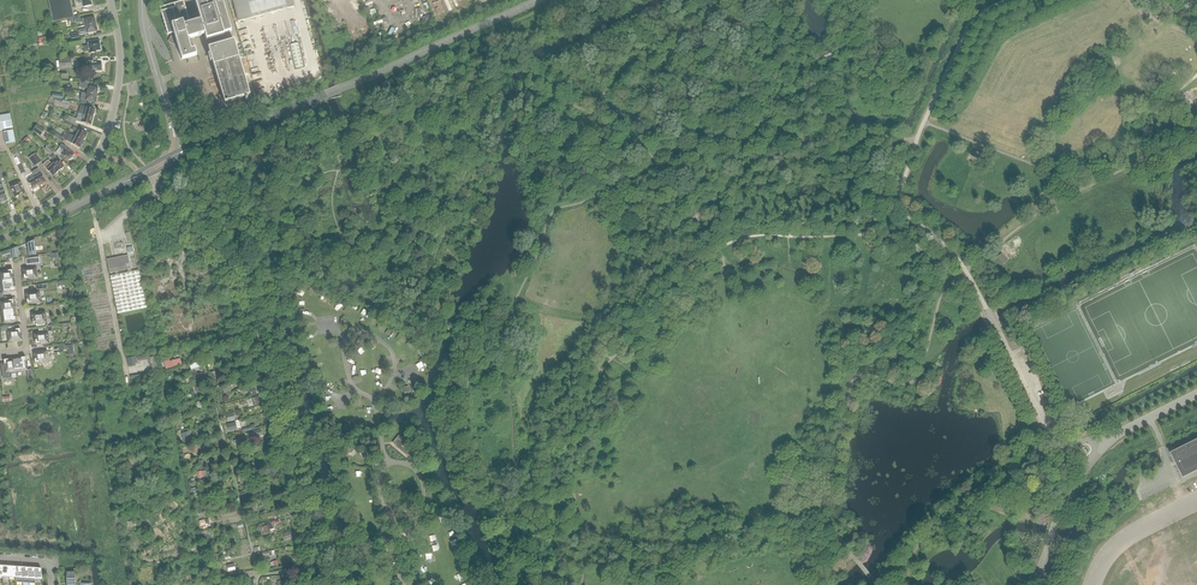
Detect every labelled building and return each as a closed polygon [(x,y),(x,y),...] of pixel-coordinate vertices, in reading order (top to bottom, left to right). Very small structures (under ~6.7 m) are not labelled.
[(74,17),(70,0),(48,0),(53,22),(74,17)] [(231,32),(223,4),(215,6),(213,0),(196,0),(202,20),(190,23),(184,1),(160,8),(168,35),(174,33),(182,60),(197,55),(195,49),(191,50),(188,39),(206,34),(207,39),(231,32)] [(294,0),(234,0),(240,21),(295,7),(294,0)] [(383,50),(408,39),(438,26),(427,0),(362,0),(383,50)] [(85,26),(96,24),(94,16),(80,19),(80,16),(68,19),(69,22),(72,21),(72,23),(76,22),(77,23),(80,22),(84,22),(85,26)] [(97,31),(96,24),(85,26),(85,29),(79,30),(80,34),(97,31)] [(81,44),(80,39),(68,41),(69,47),(81,44)] [(89,52),(100,50),(99,40),(88,42),(88,45),(83,46),(84,51),(89,51),(89,52)] [(224,103),(250,95),(234,41),(208,48),(210,54),(208,55),(210,62),(212,61),(224,103)] [(298,42),(289,45),(295,68),(304,66),(298,42)] [(101,62),(92,62),(92,58),(83,58),(84,64),(90,64),(90,71),(101,70),(101,62)] [(72,66),(71,59),(59,60),(60,67),(72,66)] [(80,81),(79,88),(87,89),(86,93),(97,94),(98,87),(88,86),(88,82),(80,81)] [(80,97),(80,101),(85,102),(85,100),(96,102),(97,94),(86,93),(81,92),(81,97),(80,97)] [(81,105),(78,113),(83,114),(92,116),(94,109),(81,105)] [(4,130),(5,131),(4,132),(6,144),(15,142),(10,113),(0,115),(0,130),(4,130)] [(68,115),(66,120),(74,123),(75,124),(76,121),(90,124),(92,116),(83,114),(82,118),(77,117),(77,119),(68,115)] [(40,136),(45,130),(37,125),(33,131),(40,136)] [(74,126),(72,129),(76,132),(74,136),(83,140),(86,133),(74,126)] [(63,142),(65,139),(55,132),(52,135),(63,142)] [(68,137),(66,140),(79,147),(83,140),(74,136),(70,134),(68,137)] [(29,135),(23,141),(27,145),(33,139),(29,135)] [(70,160),(74,154),(62,145),(60,148),(63,150),(61,154),(70,160)] [(51,155),(54,152),(48,146),(44,149),(51,155)] [(979,159),(981,153),(974,150),(972,156),(979,159)] [(53,155),(51,157),(54,161),(52,163),(59,171),(62,168),(61,168),(63,166),(53,155)] [(35,166),(41,162),(37,156),(31,160),(35,166)] [(48,160),(42,165),(52,176),(54,174),(55,174),(59,171),(52,163),(48,160)] [(22,175),(26,173),(21,161),(16,163),(22,175)] [(38,168),(31,172),(34,177),(39,185),(46,181),(38,168)] [(28,174),(25,176),(33,189),(39,185),(34,177),(31,179),(28,174)] [(20,195),(25,193),(20,180),(10,185),(15,197),(20,195)] [(180,194),(187,191),(184,186),(177,189),(180,194)] [(37,255),(35,240),(27,243),(29,256),(37,255)] [(1004,264),(1008,261),(1002,253),(998,256),(1004,264)] [(109,273),(131,269),(128,255),(106,259),(109,273)] [(27,268),(23,268),(24,280),(37,278),(35,264),(40,263),(39,257),(26,259),(27,268)] [(0,271),(0,274),(1,282),(14,281),(12,270),(0,271)] [(147,307),(139,270),(110,277),(118,314),(147,307)] [(14,281),(1,282),(2,293),(15,291),(14,281)] [(39,291),(26,293),(27,304),(40,302),(39,291)] [(2,312),(15,310),(13,300),(0,301),(2,312)] [(16,321),(15,310),(2,312),(3,323),(16,321)] [(44,312),(31,313),(33,324),(36,324),(36,327),(45,325),(45,323),(46,323),(44,312)] [(17,325),(1,327),(1,331),(7,331),(9,342),(22,340),(20,329),(17,329),(17,325)] [(39,333),(34,334),(36,345),(48,343),(47,332),(46,328),(39,329),(39,333)] [(73,344),(66,345),(66,346),(66,350),(66,351),(68,350),(69,353),(74,352),(73,344)] [(248,349),(242,351),(244,360),(250,358),(248,349)] [(46,351),(33,352),(35,364),(48,362),(46,351)] [(208,354),(206,359),(215,362),(217,356),(208,354)] [(136,356),(127,358),(129,367),(136,366),(135,364),(137,363),(136,356)] [(25,357),(14,358),(16,371),(27,370),(25,357)] [(161,372),(157,357),(149,358),(152,374),(161,372)] [(14,358),(4,360),(4,363),(1,364),(3,376),(10,375),(9,372),(16,371),(14,358)] [(169,360),(164,362),(166,369),(179,366),(177,359),(170,361),(169,360)] [(201,361),(189,365),(191,369),(203,366),(201,361)] [(214,372),(210,373),(211,379),(220,376),(218,370),(214,372)] [(258,385),(246,388),(247,393),(248,393),(250,393),(252,392),(253,396),(257,394),(256,391),(259,390),(258,385)] [(261,396),(252,398),(254,406),(257,405),(263,403),(261,396)] [(233,413),(226,414),(227,422),(235,420),(235,419),(233,413)] [(235,422),(227,424),(229,431),(237,429),(235,422)] [(250,438),(262,435),(261,430),(248,433),(250,438)] [(189,432),(182,433),(184,442),(191,441),(189,432)] [(402,437),(395,446),(409,458),(409,457),(412,459),(418,452),(415,450),(416,449),(402,437)] [(1196,466),(1196,440),(1170,454),(1175,464),(1178,463),(1182,473),(1196,466)] [(1090,450),(1090,449),(1090,448),(1090,447),(1089,447),(1089,446),(1088,446),(1087,445),(1086,445),(1085,445),(1084,446),(1083,446),(1082,445),(1081,445),(1081,446),(1082,446),(1083,448),(1086,453),(1085,453),(1087,456),(1087,455),(1086,454),(1087,454),(1088,454),(1088,453),(1089,453),(1089,452),(1090,452),(1090,451),(1090,450)] [(247,466),(246,461),(234,464),(236,471),(243,470),(242,467),(247,466)] [(276,466),(269,468),(271,475),(278,473),(276,466)] [(204,503),(195,506),(195,508),(197,508),(198,513),(197,513),(198,517),(199,516),(200,518),(205,516),(204,512),(206,512),(204,503)] [(264,526),(263,526),(265,534),(270,532),(269,530),(273,529),(273,527),(274,524),(279,523),(279,520),(275,521),(275,520),(271,521),(271,522),(267,523),(268,525),(264,526)] [(234,563),(227,565),(228,572),(236,570),(234,563)] [(75,579),(75,572),(67,572),(66,580),(67,584),(75,584),(75,579)]
